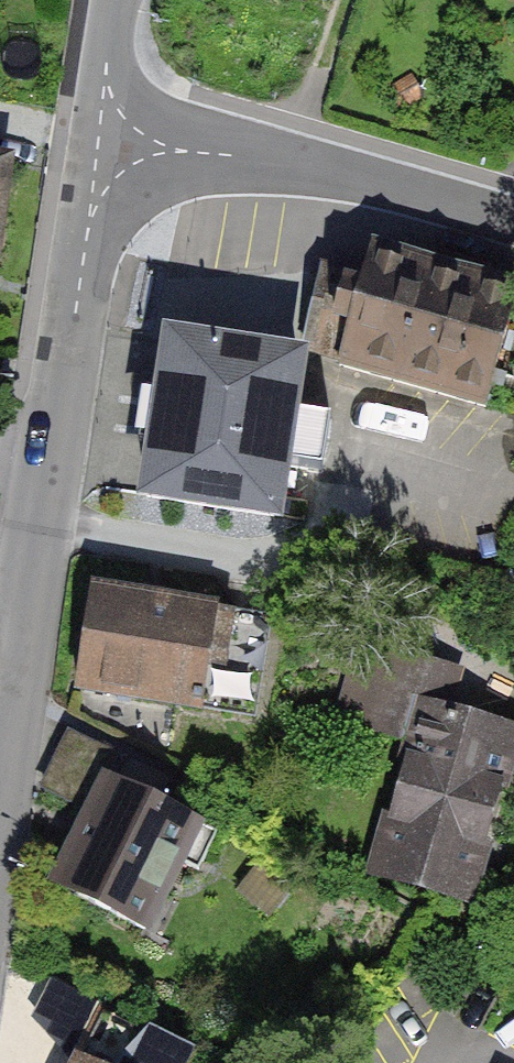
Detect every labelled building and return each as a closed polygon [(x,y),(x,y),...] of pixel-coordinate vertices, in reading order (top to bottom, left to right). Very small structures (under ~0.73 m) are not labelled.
[(8,146),(0,145),(0,195),(8,146)] [(319,356),(495,411),(513,351),(513,288),(374,244),(356,300),(320,288),(309,322),(328,327),(319,356)] [(170,337),(141,494),(269,517),(280,459),(319,466),(328,415),(284,407),(293,360),(170,337)] [(265,621),(92,594),(77,683),(251,710),(265,621)] [(379,868),(462,893),(509,733),(427,709),(434,685),(398,674),(403,657),(362,645),(340,722),(415,745),(379,868)] [(105,777),(45,884),(147,941),(208,834),(105,777)] [(75,1062),(183,1062),(187,1055),(100,1012),(75,1062)]
